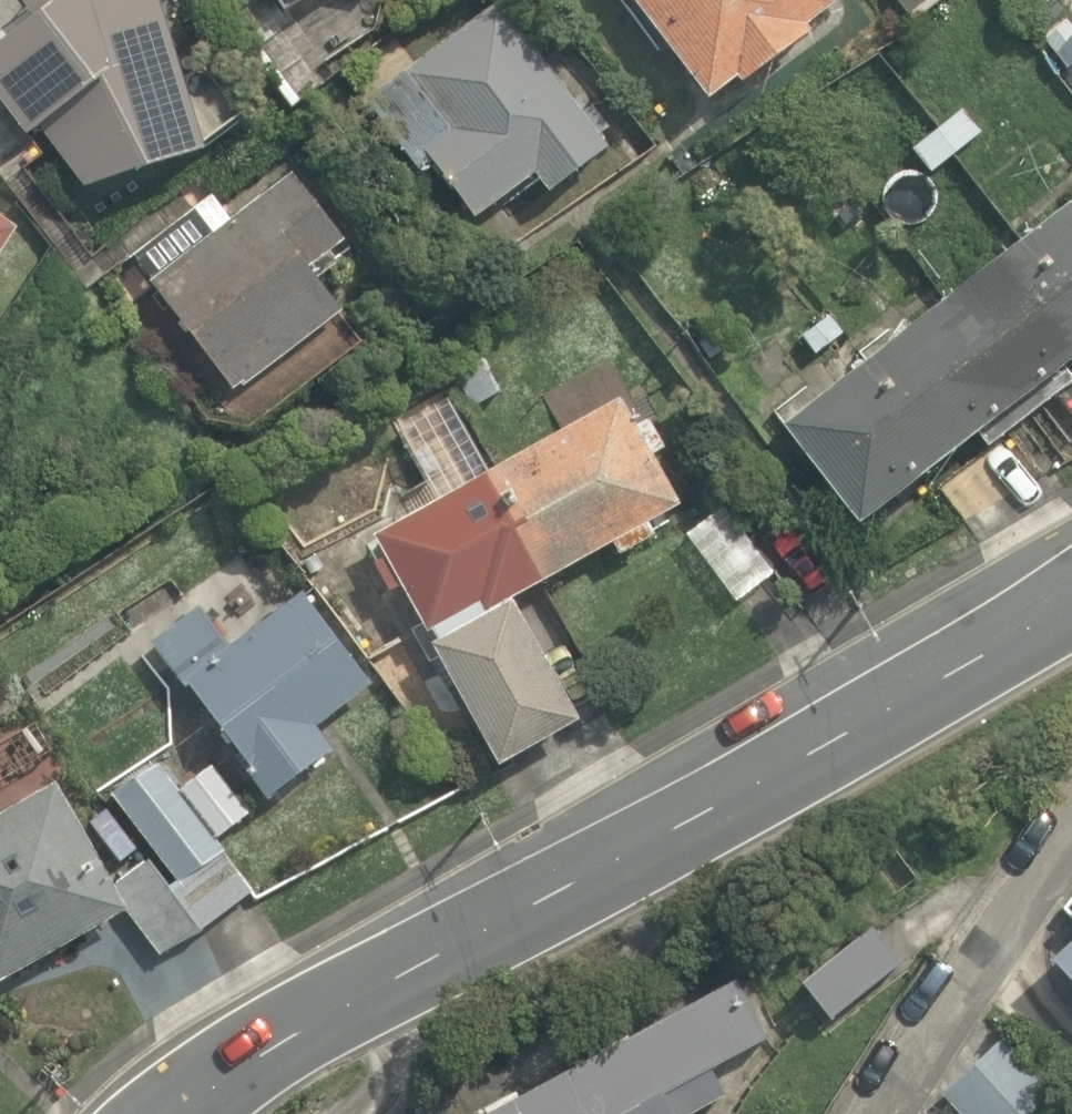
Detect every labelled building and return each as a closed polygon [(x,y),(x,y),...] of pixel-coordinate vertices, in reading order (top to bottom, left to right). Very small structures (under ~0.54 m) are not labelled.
[(162,0),(102,0),(0,60),(0,97),(36,159),(59,145),(107,228),(247,146),(162,0)] [(327,18),(353,0),(315,0),(327,18)] [(727,116),(823,46),(813,31),(851,3),(848,0),(642,0),(727,116)] [(522,5),(367,106),(413,177),(437,161),(481,230),(544,190),(555,207),(624,162),(522,5)] [(987,138),(962,108),(907,156),(933,186),(987,138)] [(217,189),(134,250),(244,401),(351,323),(329,292),(366,265),(297,171),(236,215),(217,189)] [(779,433),(855,531),(1071,364),(1071,208),(779,433)] [(486,339),(441,362),(466,413),(511,390),(486,339)] [(631,402),(377,541),(508,780),(608,725),(539,601),(693,516),(631,402)] [(212,606),(156,648),(277,808),(355,749),(337,725),(381,692),(310,596),(242,647),(212,606)] [(31,734),(0,753),(0,806),(6,816),(0,819),(0,1008),(129,931),(152,968),(203,938),(162,869),(125,892),(31,734)] [(163,763),(118,795),(182,883),(226,851),(163,763)] [(885,926),(799,987),(829,1031),(916,970),(885,926)] [(1063,970),(1071,980),(1071,962),(1063,970)] [(498,1113),(700,1113),(741,1092),(730,1072),(780,1044),(745,980),(498,1113)] [(1010,1043),(945,1113),(946,1113),(1043,1113),(1063,1092),(1010,1043)]
